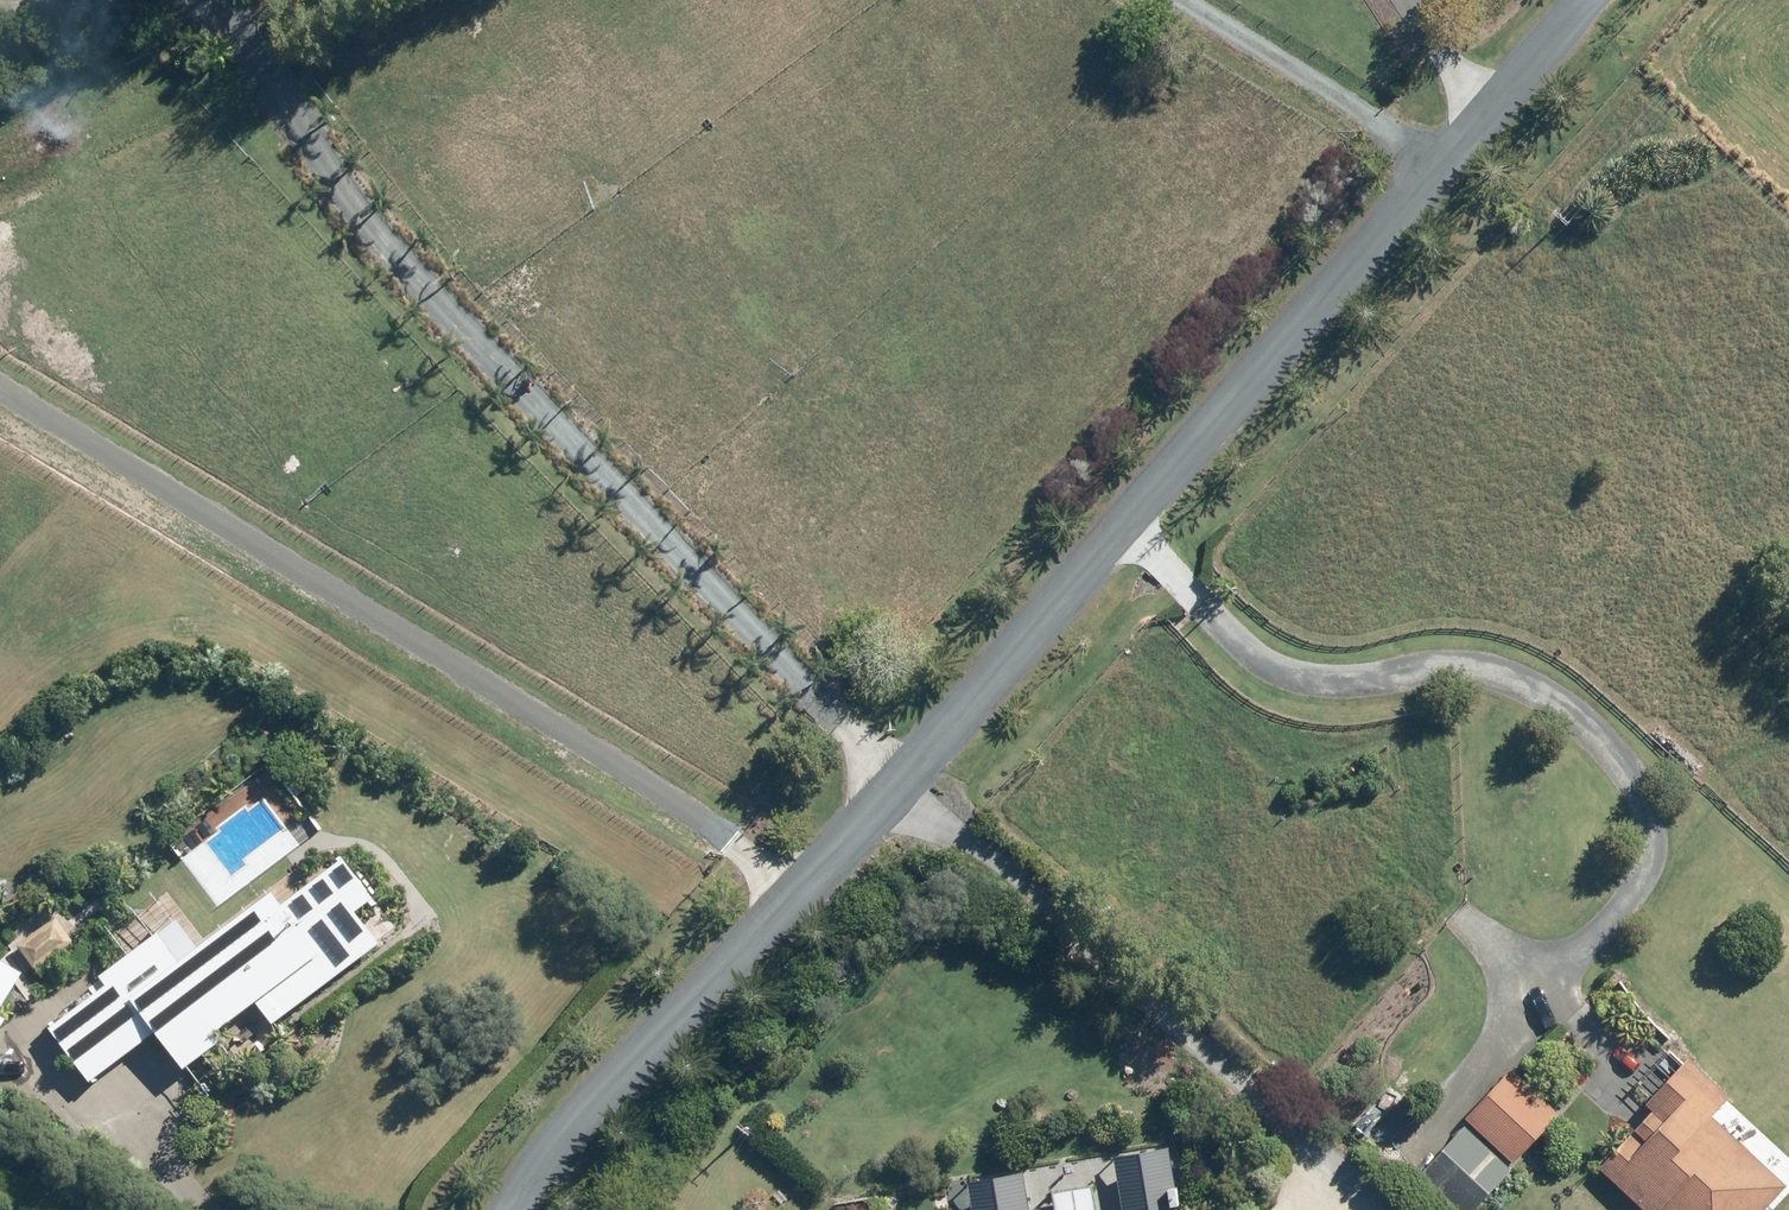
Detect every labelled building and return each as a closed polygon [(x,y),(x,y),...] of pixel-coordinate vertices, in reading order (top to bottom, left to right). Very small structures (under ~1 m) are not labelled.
[(300,793),(293,785),(286,790),(293,799),(300,793)] [(87,991),(91,998),(47,1030),(85,1083),(152,1035),(178,1073),(221,1043),(214,1033),(254,1005),(269,1024),(376,948),(352,915),(368,904),(341,866),(276,912),(267,900),(193,952),(174,925),(97,981),(98,983),(87,991)] [(28,972),(0,955),(0,1038),(12,1018),(4,1013),(28,972)] [(1598,1173),(1639,1209),(1766,1209),(1786,1188),(1710,1120),(1729,1100),(1687,1063),(1646,1108),(1652,1114),(1598,1173)] [(1557,1118),(1510,1074),(1464,1122),(1511,1167),(1557,1118)] [(1465,1131),(1419,1178),(1453,1209),(1475,1209),(1509,1173),(1465,1131)] [(1175,1203),(1179,1202),(1176,1185),(1171,1186),(1169,1169),(1120,1177),(1125,1209),(1176,1209),(1175,1203)] [(1023,1194),(975,1202),(976,1209),(1026,1209),(1023,1194)]
